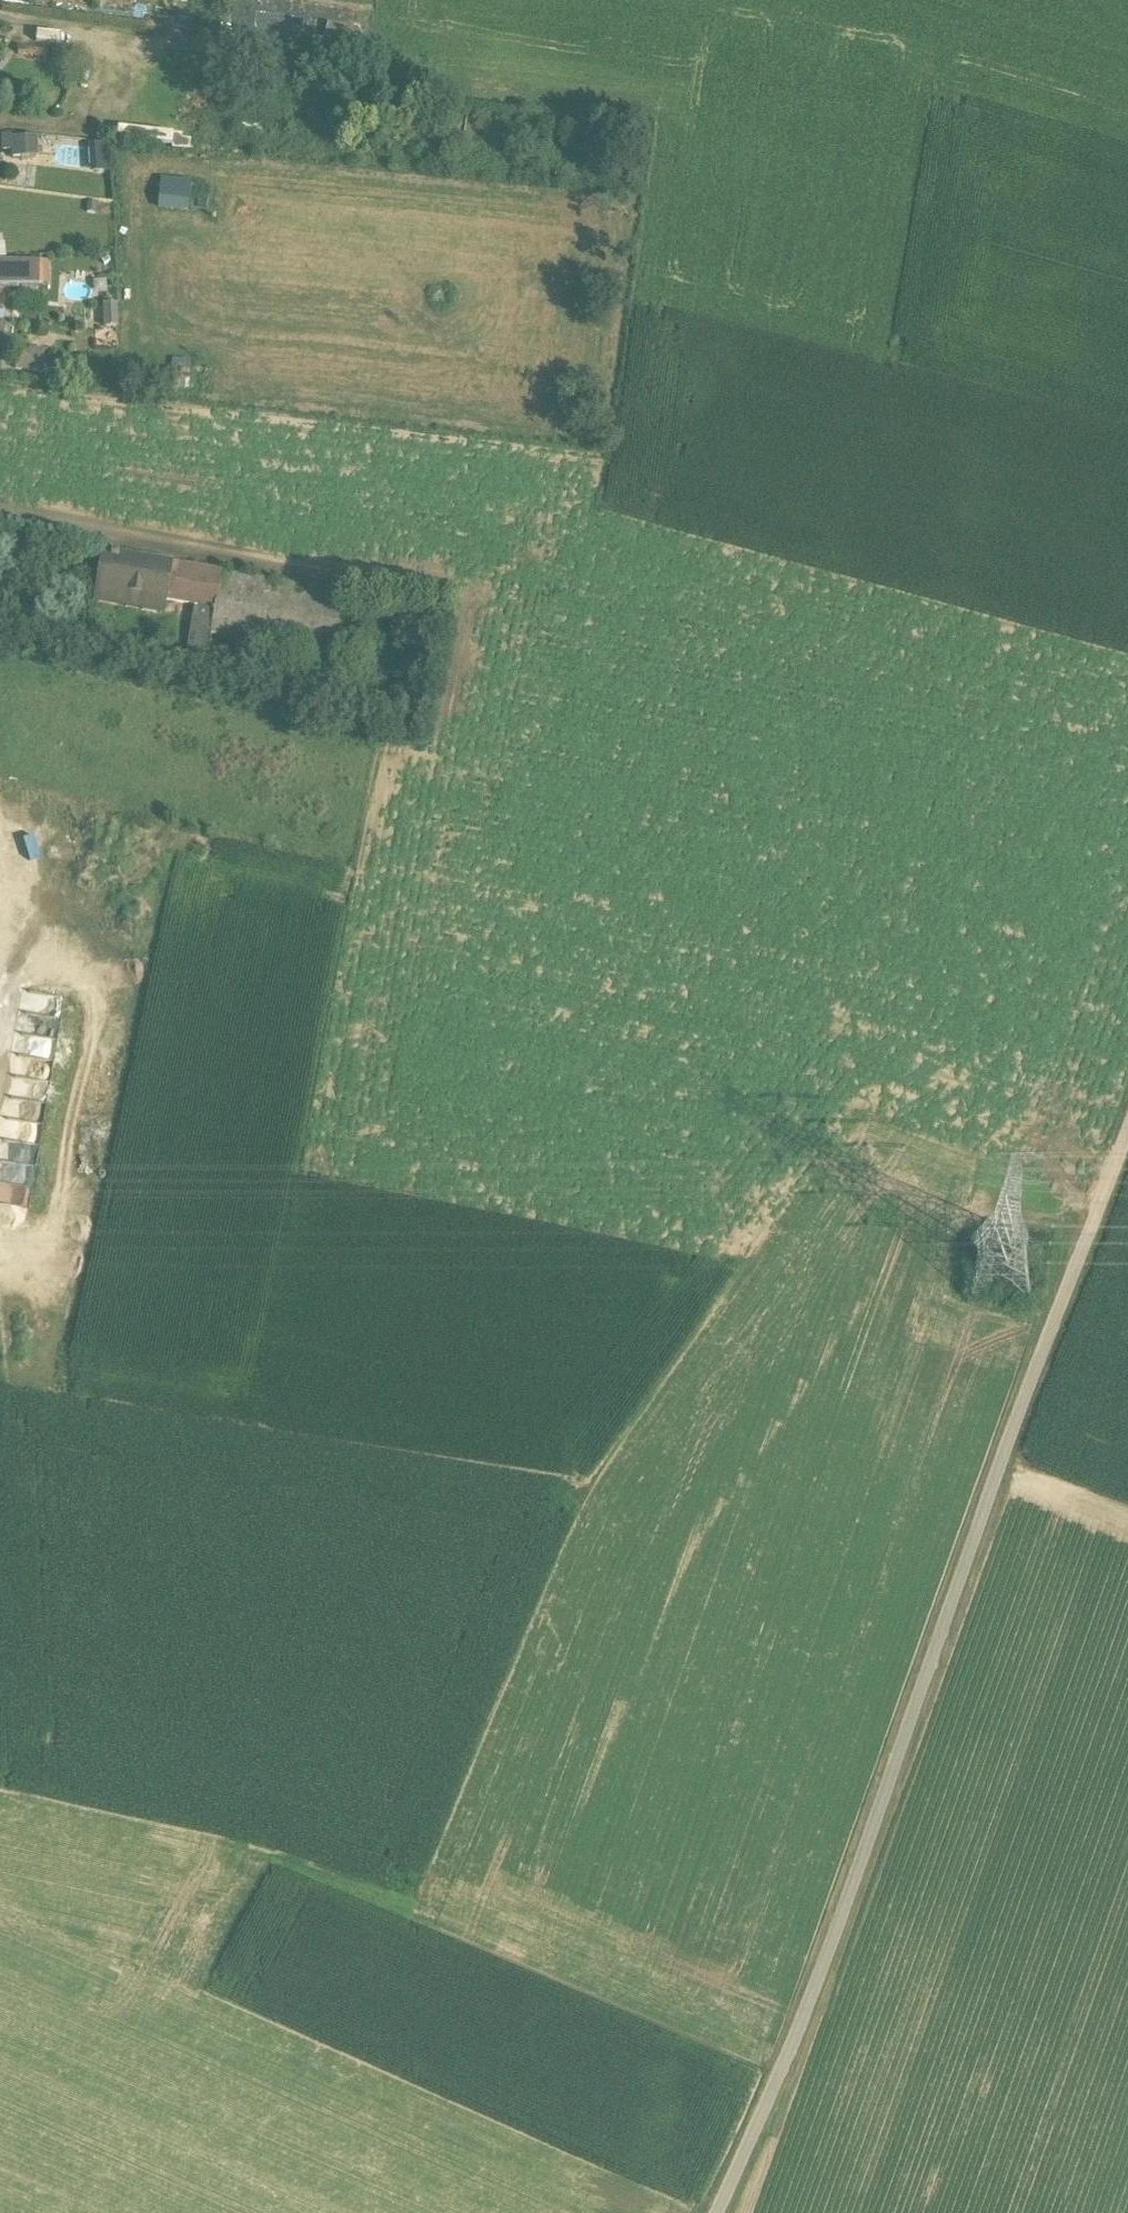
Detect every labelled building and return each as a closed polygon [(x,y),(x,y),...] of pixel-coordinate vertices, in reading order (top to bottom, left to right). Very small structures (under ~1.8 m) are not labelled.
[(37,172),(35,151),(10,153),(9,150),(0,151),(0,161),(0,166),(8,165),(9,173),(37,172)] [(103,158),(87,159),(88,188),(105,186),(103,158)] [(158,194),(155,222),(186,225),(189,197),(158,194)] [(47,300),(47,276),(0,276),(0,301),(47,300)] [(117,338),(118,315),(102,314),(101,337),(117,338)] [(41,387),(44,364),(27,362),(26,367),(16,366),(14,383),(41,387)] [(296,693),(325,698),(342,605),(100,564),(91,617),(162,629),(165,617),(191,621),(183,673),(203,677),(209,646),(255,653),(264,654),(264,659),(301,666),(296,693)] [(28,1215),(27,1195),(0,1196),(0,1216),(28,1215)]
